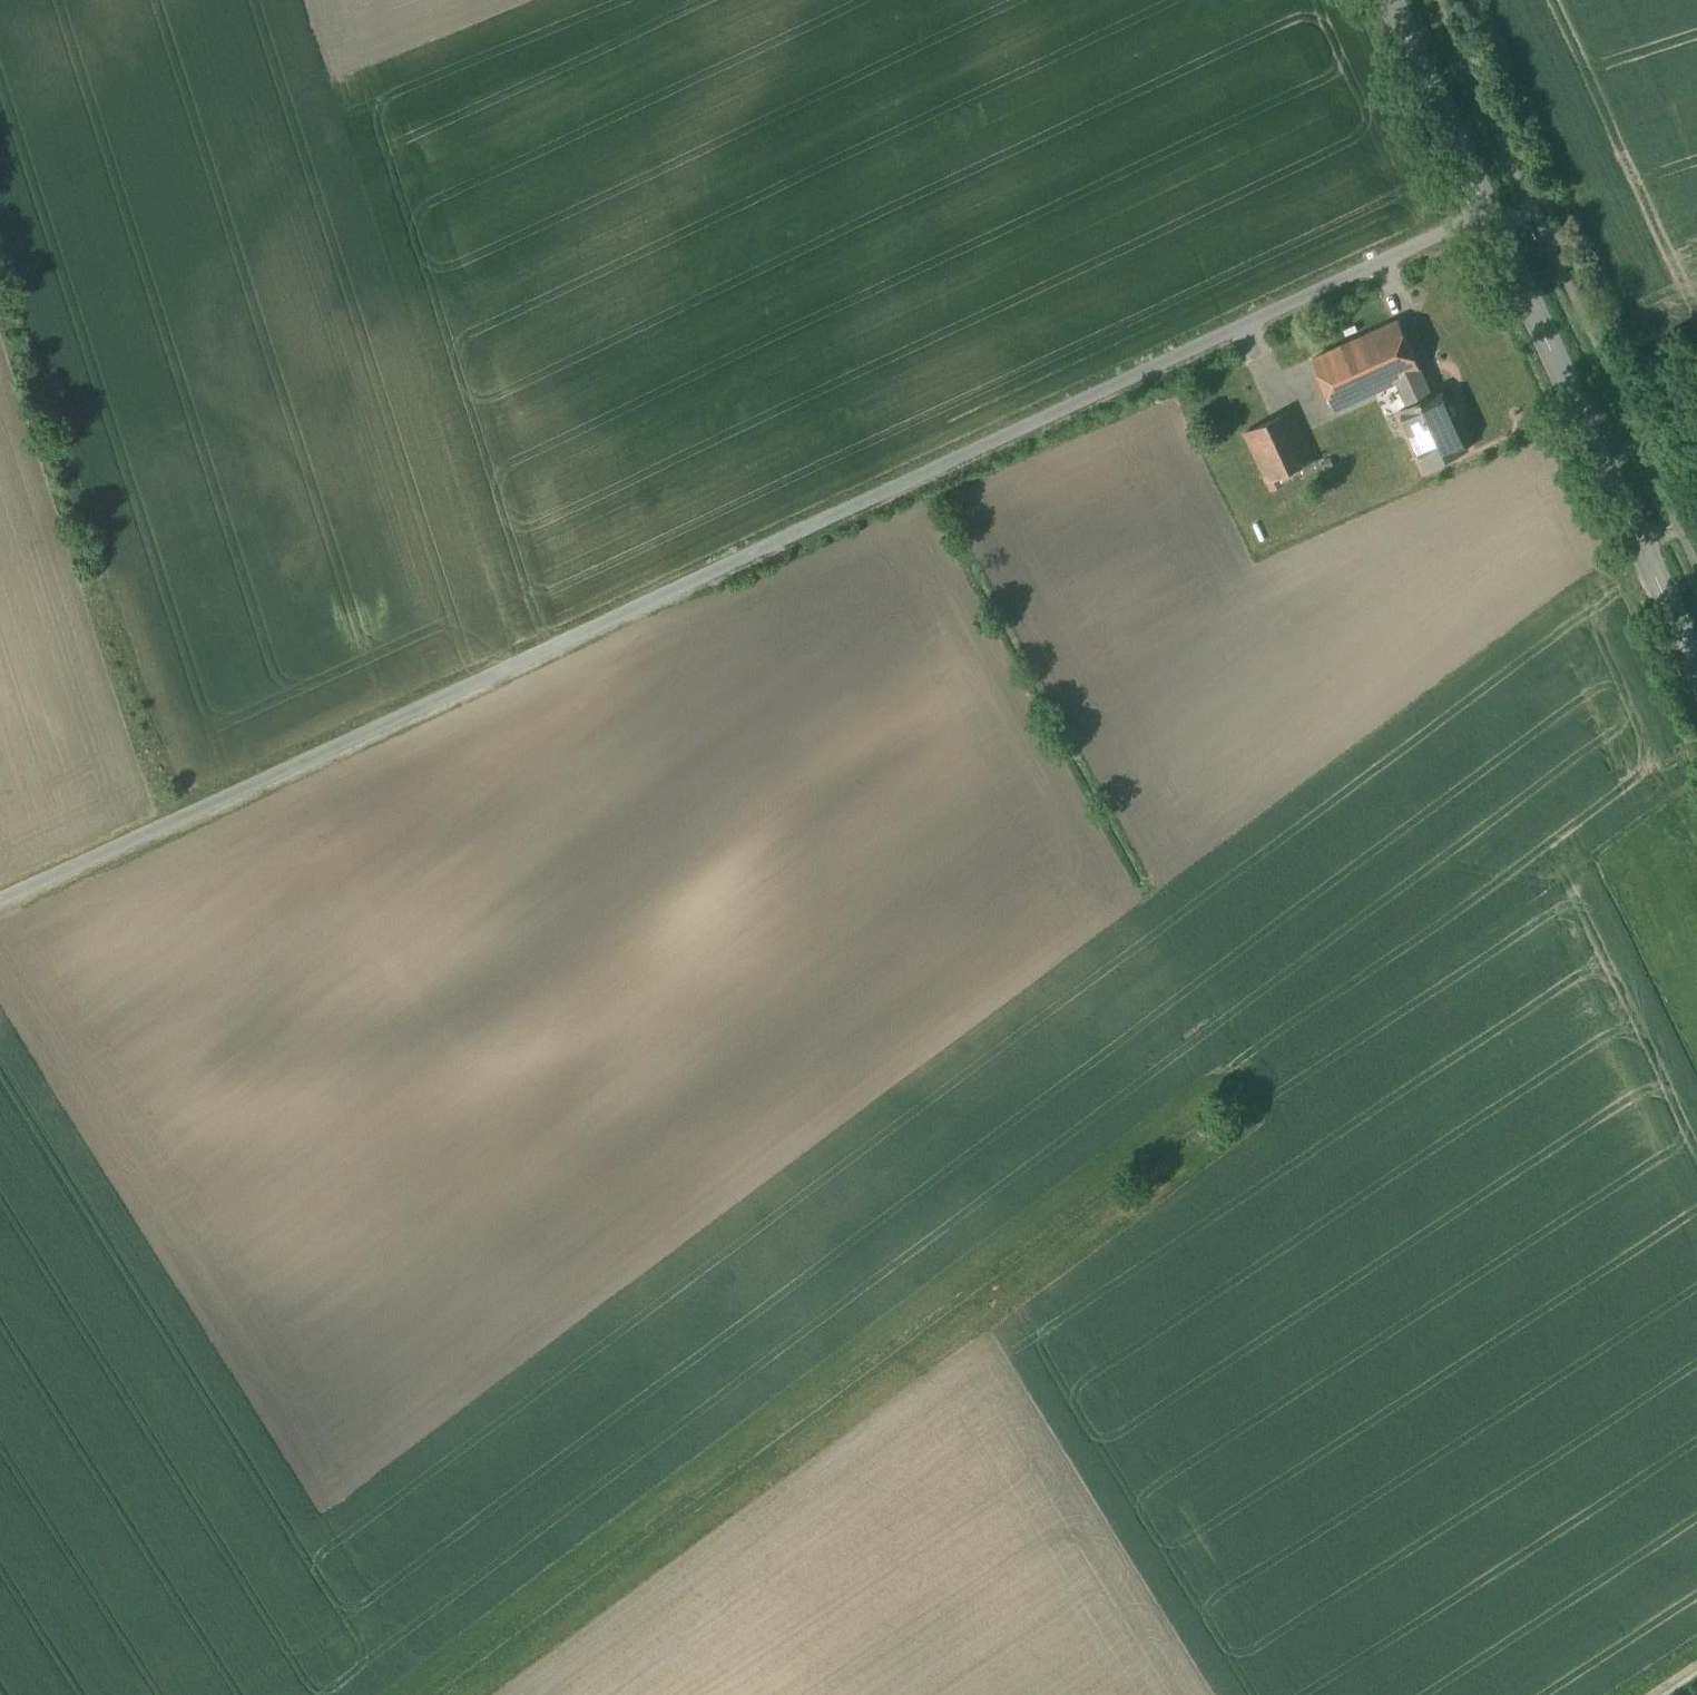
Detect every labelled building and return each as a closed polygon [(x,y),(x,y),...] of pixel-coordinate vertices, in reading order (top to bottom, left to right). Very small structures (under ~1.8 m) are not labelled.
[(1403,322),(1316,361),(1340,415),(1403,387),(1416,416),(1397,425),(1420,476),(1471,453),(1446,397),(1438,401),(1403,322)] [(1288,419),(1246,437),(1271,497),(1288,489),(1285,481),(1309,470),(1288,419)]
